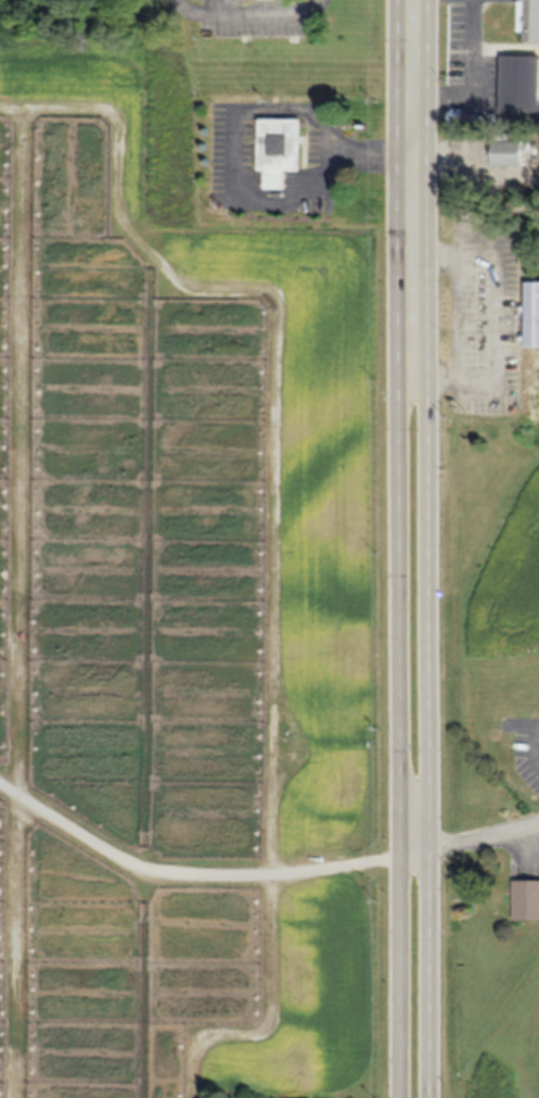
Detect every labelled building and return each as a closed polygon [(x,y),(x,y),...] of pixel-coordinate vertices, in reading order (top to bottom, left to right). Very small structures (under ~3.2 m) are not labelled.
[(523,42),(538,42),(538,0),(525,0),(523,42)] [(538,113),(538,56),(502,56),(502,113),(538,113)] [(260,170),(266,170),(266,189),(287,188),(287,170),(302,170),(302,119),(260,119),(260,170)] [(526,142),(494,142),(494,167),(526,167),(526,142)] [(528,282),(527,346),(538,346),(538,282),(528,282)] [(514,880),(514,921),(538,921),(538,880),(514,880)]
